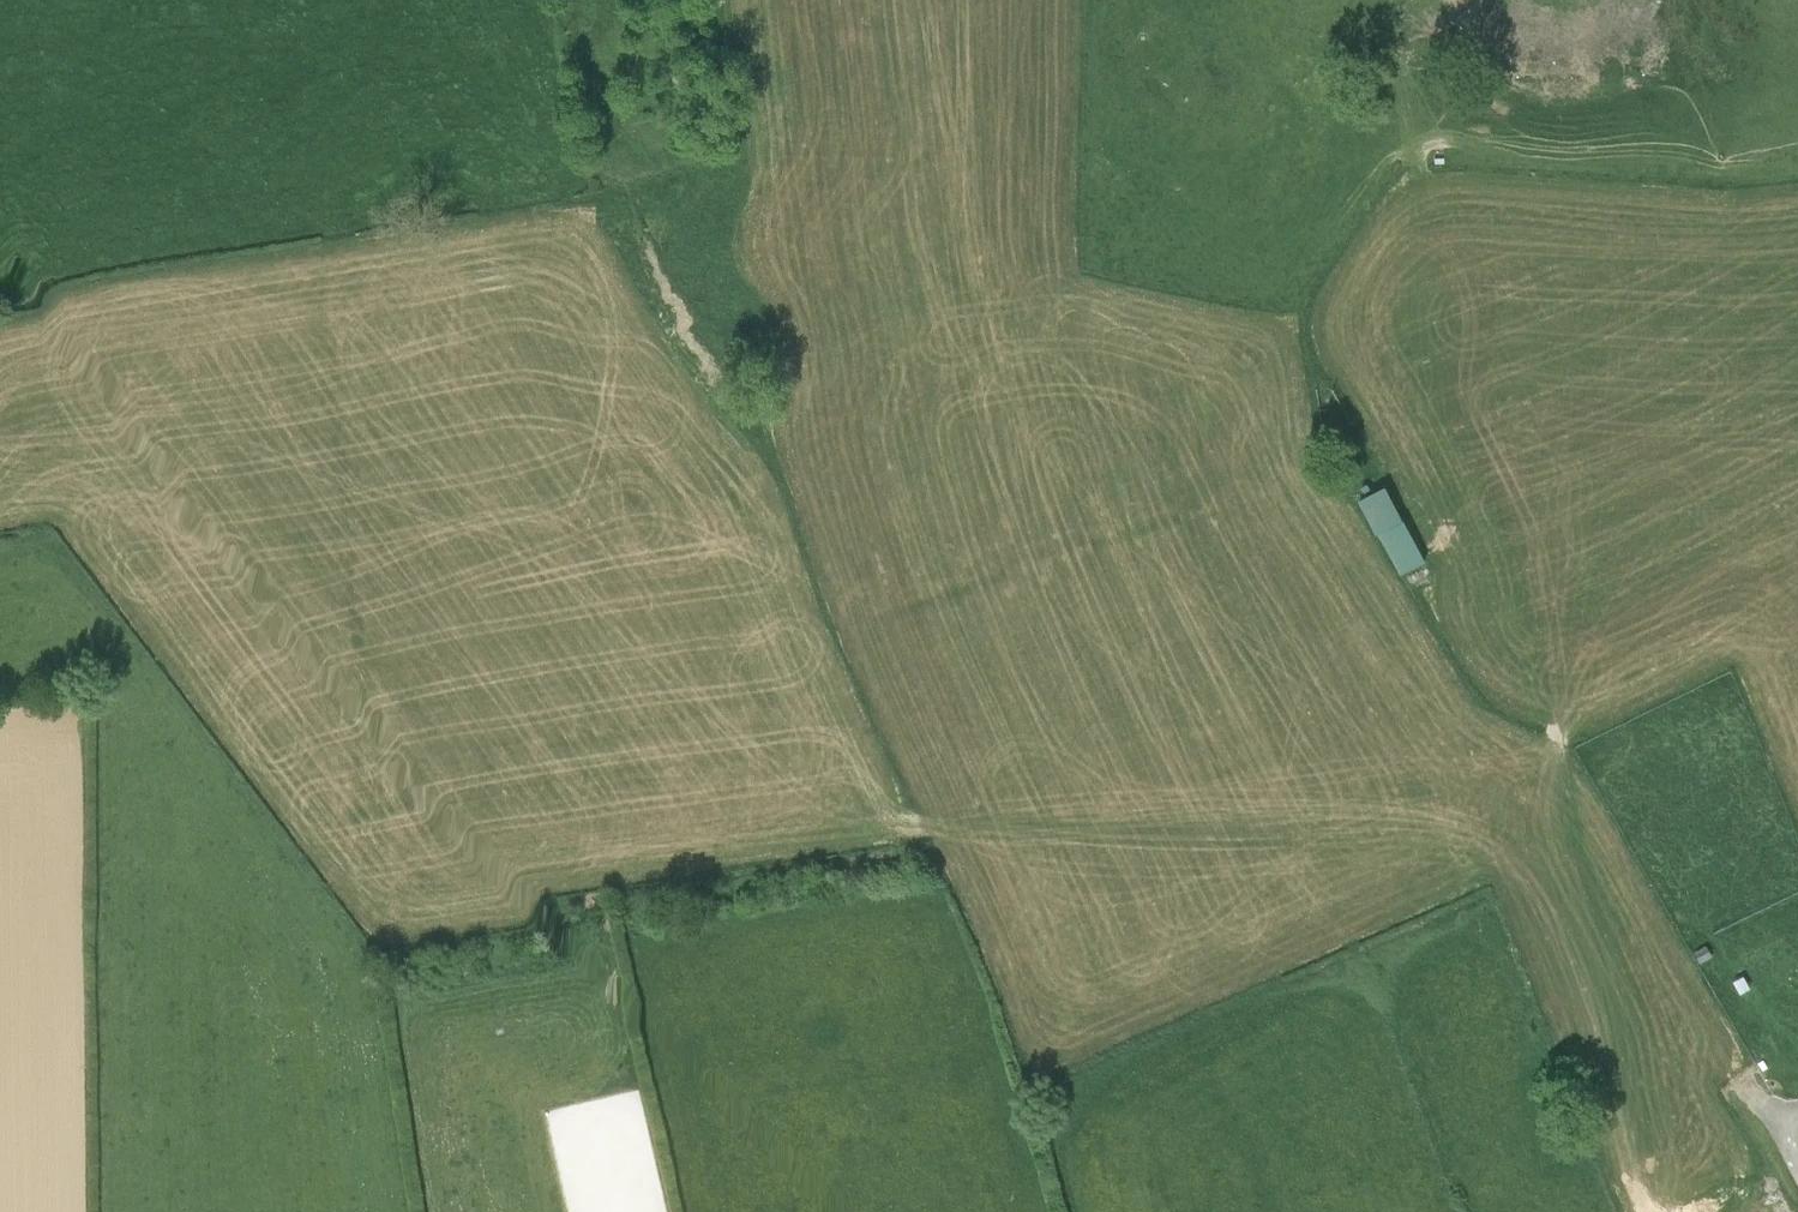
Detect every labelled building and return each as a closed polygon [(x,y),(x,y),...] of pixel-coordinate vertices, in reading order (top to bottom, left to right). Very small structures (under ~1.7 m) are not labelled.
[(1406,593),(1435,581),(1400,500),(1372,512),(1406,593)]
